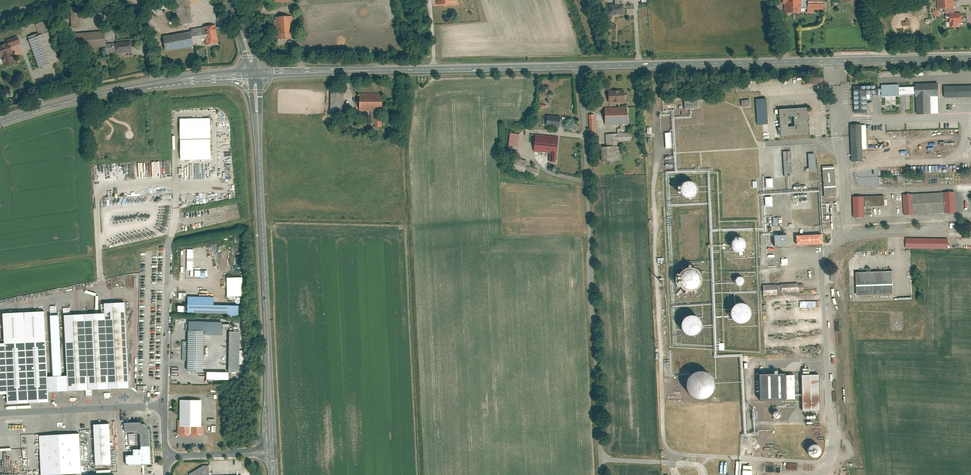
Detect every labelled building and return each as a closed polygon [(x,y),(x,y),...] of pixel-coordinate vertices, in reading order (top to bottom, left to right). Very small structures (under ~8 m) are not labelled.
[(191,0),(176,0),(181,24),(195,21),(191,0)] [(802,0),(785,0),(785,3),(791,3),(791,12),(802,12),(802,0)] [(824,0),(808,0),(808,10),(824,10),(824,0)] [(936,10),(947,10),(947,0),(936,0),(936,10)] [(154,7),(157,14),(166,9),(163,3),(154,7)] [(963,14),(949,14),(949,26),(963,26),(963,14)] [(295,15),(278,16),(279,38),(296,37),(295,15)] [(38,23),(42,35),(52,31),(48,20),(38,23)] [(219,29),(218,24),(206,26),(206,27),(193,29),(194,31),(196,42),(204,41),(204,39),(208,38),(209,45),(221,43),(220,38),(221,38),(220,28),(219,29)] [(42,35),(32,38),(42,68),(62,61),(52,31),(42,35)] [(107,31),(89,32),(90,47),(108,46),(108,44),(107,31)] [(194,31),(167,35),(169,50),(196,46),(196,42),(194,31)] [(21,43),(19,35),(7,39),(8,43),(10,46),(13,45),(21,43)] [(120,41),(120,52),(134,51),(134,45),(133,41),(120,41)] [(0,45),(0,52),(2,57),(3,56),(14,53),(15,52),(13,45),(10,46),(8,43),(0,45)] [(108,52),(119,51),(119,43),(108,44),(108,46),(108,52)] [(14,53),(3,56),(6,65),(17,62),(14,53)] [(851,83),(852,110),(865,110),(864,92),(877,92),(876,82),(851,83)] [(892,85),(879,85),(879,94),(914,93),(914,84),(903,84),(903,82),(892,83),(892,85)] [(940,83),(917,84),(917,115),(941,114),(940,83)] [(948,87),(948,98),(970,98),(970,86),(948,87)] [(624,89),(608,90),(608,102),(624,101),(624,89)] [(343,113),(344,93),(332,93),(331,112),(343,113)] [(376,110),(381,110),(382,94),(361,94),(360,110),(376,110)] [(758,99),(759,124),(770,124),(769,98),(758,99)] [(627,106),(604,107),(605,124),(627,123),(627,106)] [(806,108),(779,109),(780,135),(808,133),(806,108)] [(560,116),(549,114),(548,125),(559,127),(560,116)] [(214,118),(181,118),(181,139),(214,139),(214,118)] [(861,126),(849,126),(850,163),(862,163),(861,126)] [(605,134),(605,146),(620,145),(620,141),(631,140),(631,132),(605,134)] [(520,134),(509,133),(507,148),(519,149),(520,134)] [(559,136),(536,134),(534,151),(549,152),(556,153),(557,153),(559,136)] [(214,139),(181,139),(181,159),(214,159),(214,139)] [(605,146),(599,146),(600,161),(621,160),(620,145),(605,146)] [(792,151),(784,151),(786,176),(790,176),(789,173),(793,172),(792,151)] [(556,153),(549,152),(548,161),(555,161),(556,153)] [(817,153),(810,153),(811,172),(818,172),(817,153)] [(527,162),(514,157),(510,170),(523,175),(526,165),(527,162)] [(526,165),(523,175),(535,178),(538,169),(526,165)] [(825,200),(837,199),(835,168),(822,169),(825,200)] [(878,177),(856,178),(857,186),(878,185),(878,177)] [(691,178),(681,189),(694,201),(704,190),(691,178)] [(968,188),(900,192),(901,213),(969,209),(968,188)] [(854,199),(855,220),(866,219),(865,209),(886,208),(885,197),(854,199)] [(946,237),(903,236),(902,246),(945,247),(946,237)] [(772,238),(772,249),(786,248),(785,237),(772,238)] [(821,237),(794,239),(795,248),(821,247),(821,237)] [(734,246),(735,246),(735,251),(749,251),(750,238),(734,238),(734,246)] [(853,270),(854,293),(891,292),(890,269),(853,270)] [(686,290),(706,287),(705,275),(702,275),(701,270),(683,272),(686,290)] [(242,277),(227,277),(227,297),(243,296),(242,277)] [(748,279),(741,277),(739,283),(746,285),(748,279)] [(760,283),(760,294),(796,291),(795,280),(760,283)] [(239,304),(214,304),(214,296),(188,296),(187,312),(227,313),(227,318),(238,318),(239,304)] [(105,313),(64,315),(67,375),(68,391),(85,390),(85,394),(92,393),(92,389),(128,388),(125,302),(104,303),(105,313)] [(734,302),(731,321),(754,324),(757,306),(734,302)] [(48,392),(44,310),(2,312),(4,342),(0,342),(0,394),(6,394),(7,404),(49,402),(48,392)] [(48,392),(68,391),(67,375),(61,375),(58,314),(50,315),(51,348),(50,348),(52,376),(48,376),(48,392)] [(683,335),(706,335),(707,316),(683,316),(683,335)] [(188,330),(188,341),(182,340),(182,360),(188,360),(187,371),(203,371),(204,330),(188,330)] [(229,331),(229,371),(239,371),(239,364),(244,364),(244,350),(240,350),(240,331),(229,331)] [(782,371),(757,371),(757,399),(783,398),(783,397),(792,397),(791,372),(782,372),(782,371)] [(707,400),(711,399),(717,395),(719,391),(718,385),(715,384),(714,381),(714,379),(712,380),(709,379),(711,376),(711,375),(709,373),(706,372),(704,372),(700,372),(697,374),(693,374),(689,376),(687,382),(687,385),(688,389),(692,396),(697,398),(700,398),(703,399),(707,400)] [(816,372),(798,372),(799,408),(816,408),(816,372)] [(179,399),(179,419),(177,419),(177,433),(180,436),(188,436),(190,434),(192,436),(201,436),(203,433),(203,429),(207,429),(207,426),(203,426),(203,425),(201,425),(201,399),(179,399)] [(140,421),(124,422),(124,432),(137,431),(140,434),(141,448),(137,448),(138,455),(141,454),(142,463),(150,463),(149,429),(146,427),(147,426),(147,425),(145,423),(143,424),(140,421)] [(93,424),(95,465),(111,464),(109,423),(93,424)] [(79,433),(39,435),(40,474),(81,473),(79,433)] [(754,466),(745,465),(744,474),(753,474),(754,466)] [(189,474),(209,474),(209,466),(202,466),(189,474)]
